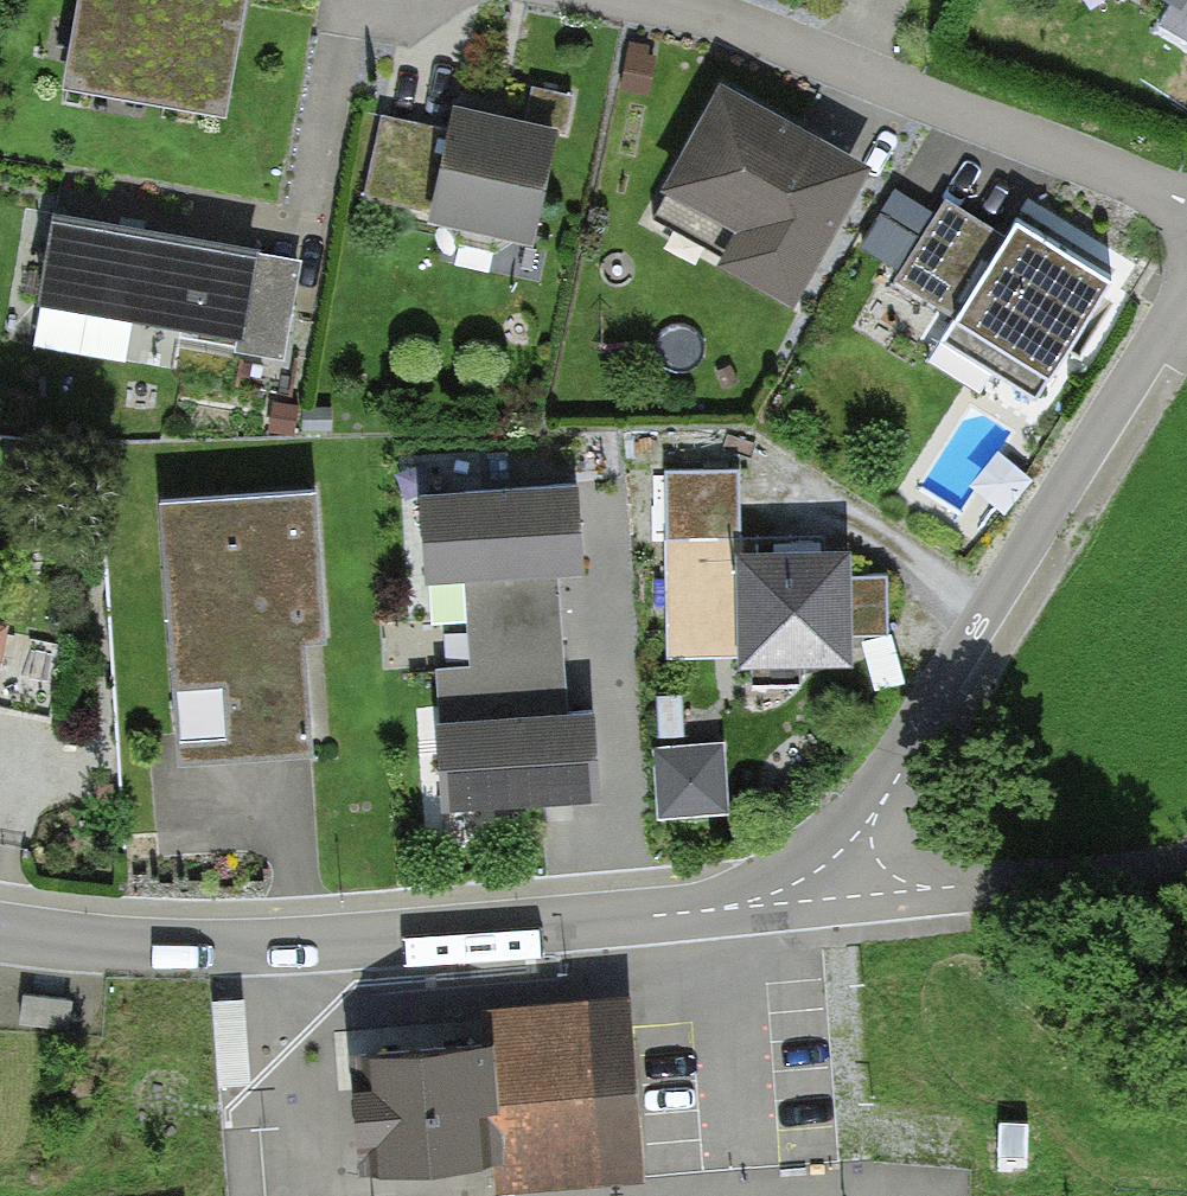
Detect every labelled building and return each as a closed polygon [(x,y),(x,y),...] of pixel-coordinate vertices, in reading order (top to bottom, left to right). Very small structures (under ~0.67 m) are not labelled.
[(65,86),(228,114),(247,0),(79,0),(65,86)] [(1173,5),(1162,26),(1186,40),(1186,0),(1176,0),(1173,5)] [(648,47),(630,43),(620,89),(649,96),(658,58),(647,55),(648,47)] [(836,151),(729,91),(657,219),(721,255),(716,264),(792,307),(869,170),(836,151)] [(419,121),(382,113),(363,192),(432,209),(429,220),(532,244),(559,129),(454,104),(449,128),(419,121)] [(899,273),(934,215),(918,205),(895,192),(860,249),(899,273)] [(1008,234),(945,197),(934,215),(899,273),(895,279),(958,317),(944,339),(1034,393),(1106,275),(1016,221),(1008,234)] [(301,264),(56,217),(40,304),(239,342),(237,350),(283,358),(301,264)] [(293,433),(296,407),(273,404),(270,430),(293,433)] [(331,408),(304,408),(304,431),(331,431),(331,408)] [(738,472),(668,473),(669,538),(739,537),(739,502),(738,472)] [(576,485),(424,496),(430,581),(465,579),(471,665),(436,668),(446,809),(599,798),(592,709),(566,711),(557,580),(583,578),(576,485)] [(317,490),(164,501),(183,763),(316,754),(308,646),(328,644),(317,490)] [(739,537),(669,538),(671,654),(739,653),(739,668),(855,666),(854,638),(889,638),(888,577),(852,578),(851,553),(739,554),(739,537)] [(0,636),(0,709),(50,720),(65,650),(0,636)] [(722,743),(651,749),(656,821),(728,816),(722,743)] [(73,1002),(25,996),(21,1025),(70,1031),(73,1002)] [(482,1109),(485,1160),(488,1193),(638,1182),(626,1000),(490,1010),(493,1044),(497,1108),(482,1109)] [(364,1163),(364,1168),(485,1160),(482,1109),(497,1108),(493,1044),(419,1049),(401,1050),(383,1051),(368,1052),(356,1053),(363,1151),(364,1163)]
